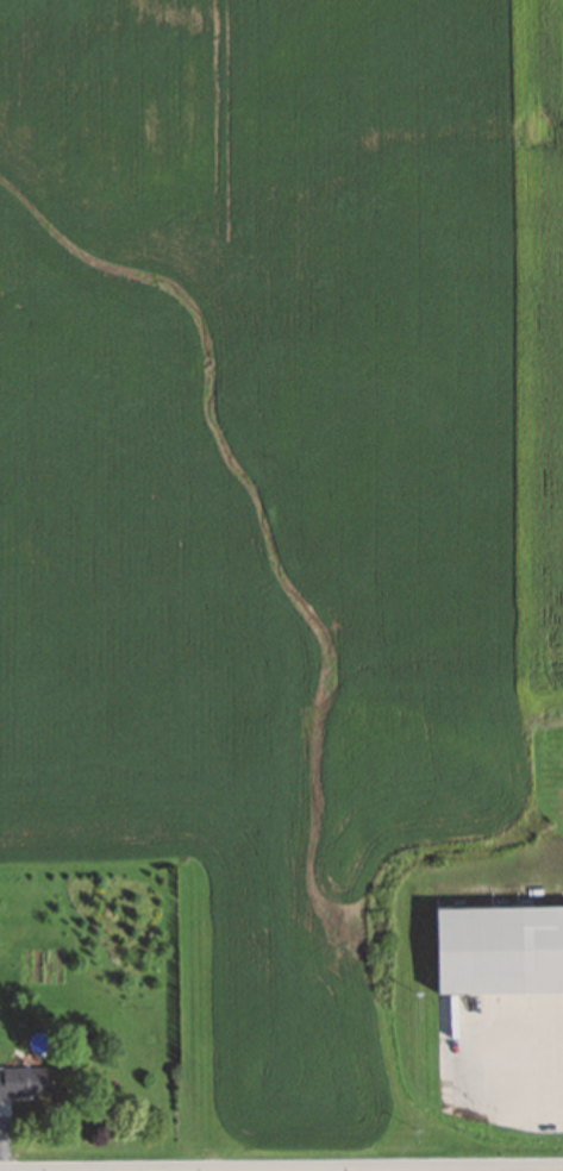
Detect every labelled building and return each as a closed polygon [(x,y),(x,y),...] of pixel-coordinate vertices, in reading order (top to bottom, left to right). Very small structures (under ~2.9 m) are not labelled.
[(562,992),(562,906),(433,907),(434,993),(562,992)] [(49,1067),(0,1067),(0,1096),(49,1096),(49,1067)]
